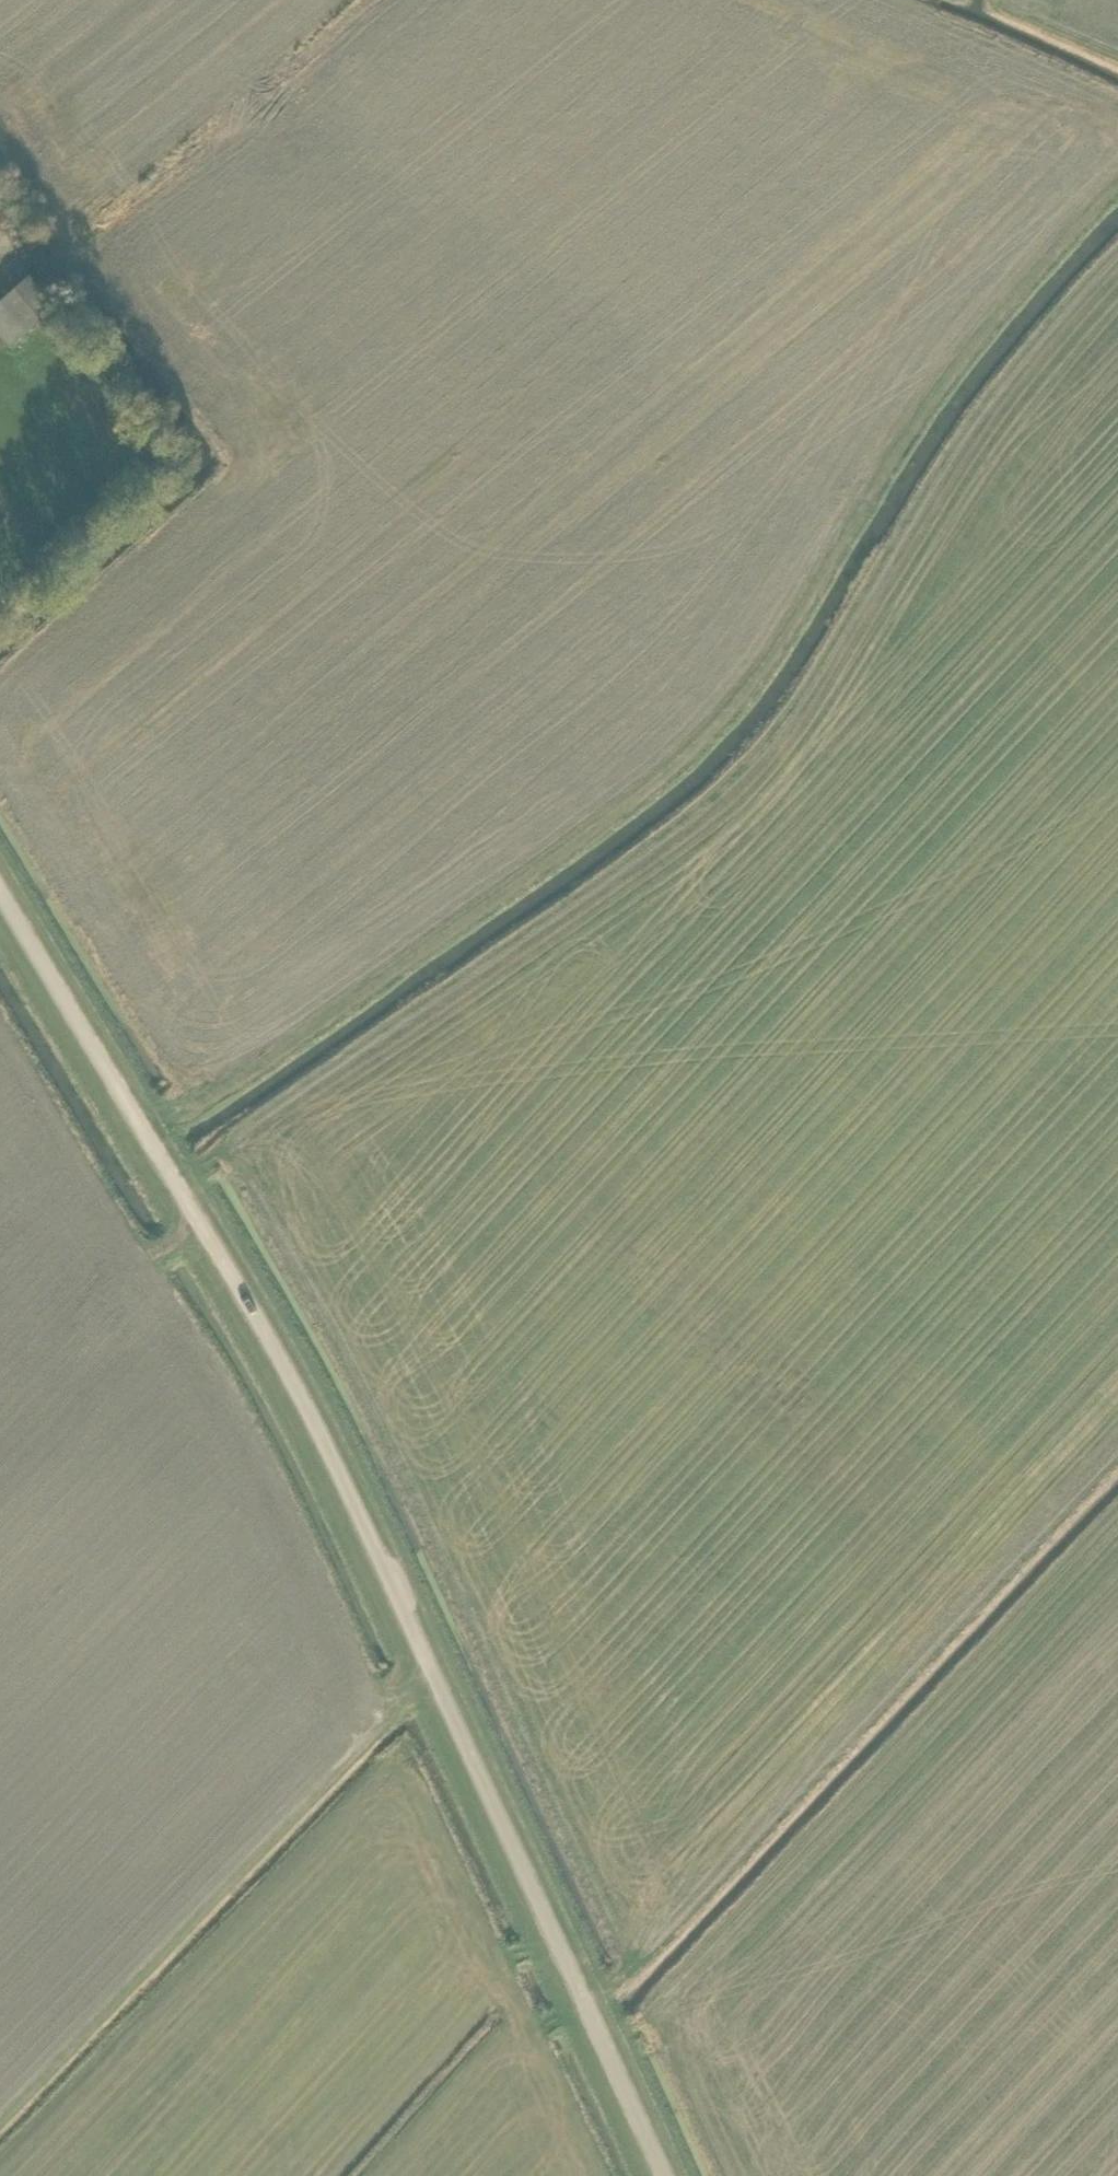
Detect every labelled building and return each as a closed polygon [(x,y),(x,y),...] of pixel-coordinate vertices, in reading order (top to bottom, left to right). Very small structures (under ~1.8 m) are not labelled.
[(57,304),(30,273),(0,300),(0,334),(10,346),(57,304)]
